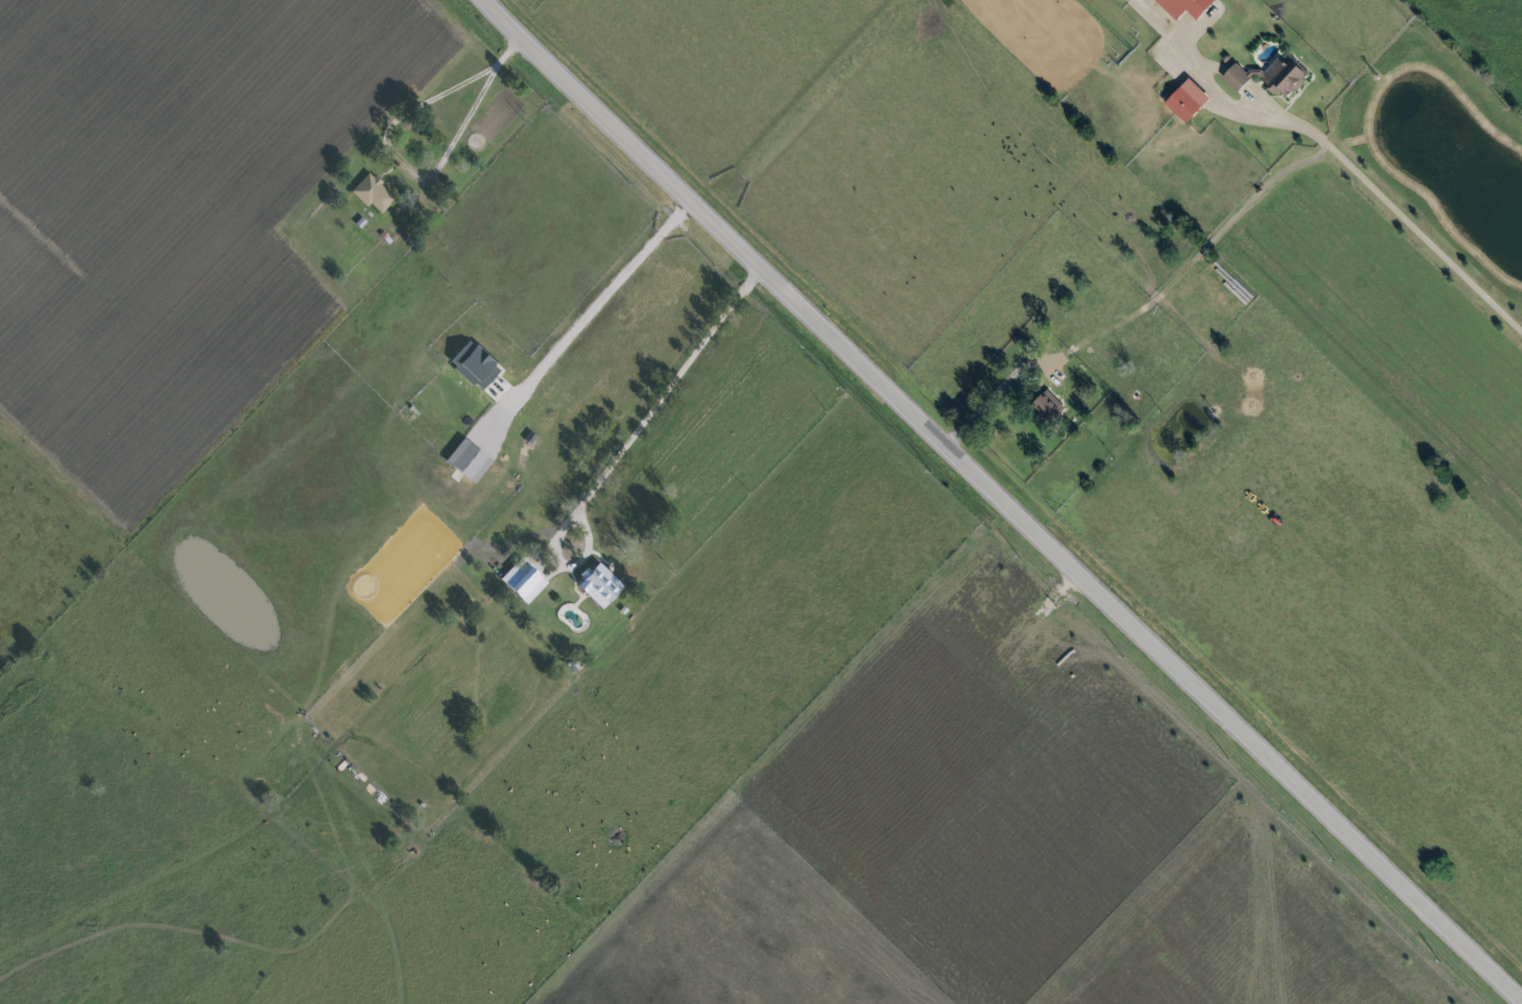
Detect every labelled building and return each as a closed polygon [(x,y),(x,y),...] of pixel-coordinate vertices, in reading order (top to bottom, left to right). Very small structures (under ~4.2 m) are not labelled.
[(1220,0),(1157,0),(1178,21),(1189,9),(1200,20),(1220,0)] [(1240,92),(1258,73),(1286,101),(1312,75),(1293,57),(1288,62),(1281,56),(1265,72),(1259,65),(1249,74),(1238,63),(1224,77),(1240,92)] [(1167,104),(1188,124),(1213,98),(1191,78),(1167,104)] [(371,202),(382,212),(396,196),(369,171),(351,190),(368,206),(371,202)] [(482,391),(502,369),(471,339),(450,362),(482,391)] [(1035,406),(1053,419),(1065,403),(1047,390),(1035,406)] [(477,483),(494,458),(464,437),(447,462),(477,483)] [(501,579),(529,603),(549,581),(521,556),(501,579)] [(576,583),(604,609),(626,586),(601,562),(592,571),(590,568),(576,583)]
